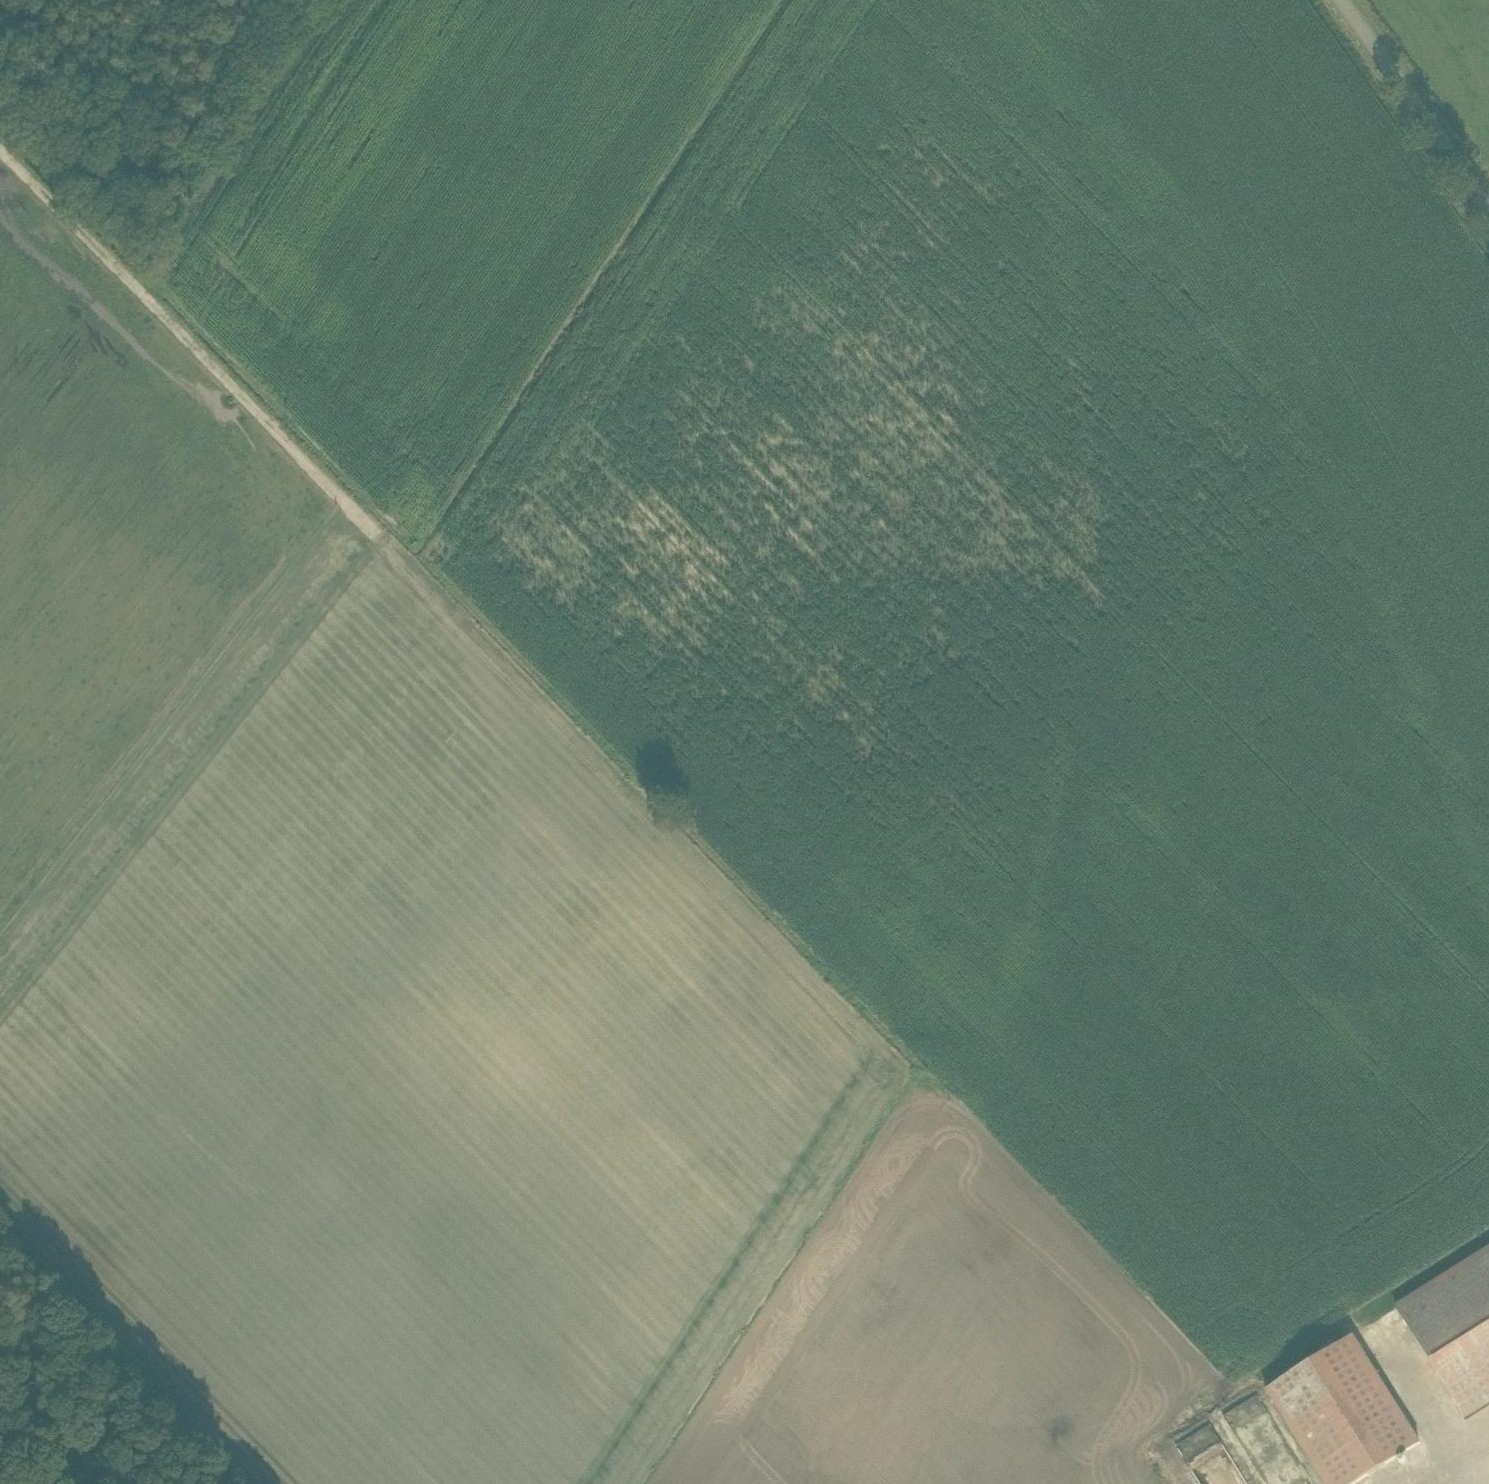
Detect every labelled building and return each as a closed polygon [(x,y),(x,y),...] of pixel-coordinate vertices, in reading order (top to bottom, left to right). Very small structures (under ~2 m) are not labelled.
[(1400,1315),(1468,1423),(1488,1409),(1488,1260),(1400,1315)] [(1325,1483),(1370,1483),(1424,1450),(1357,1342),(1270,1396),(1325,1483)]
